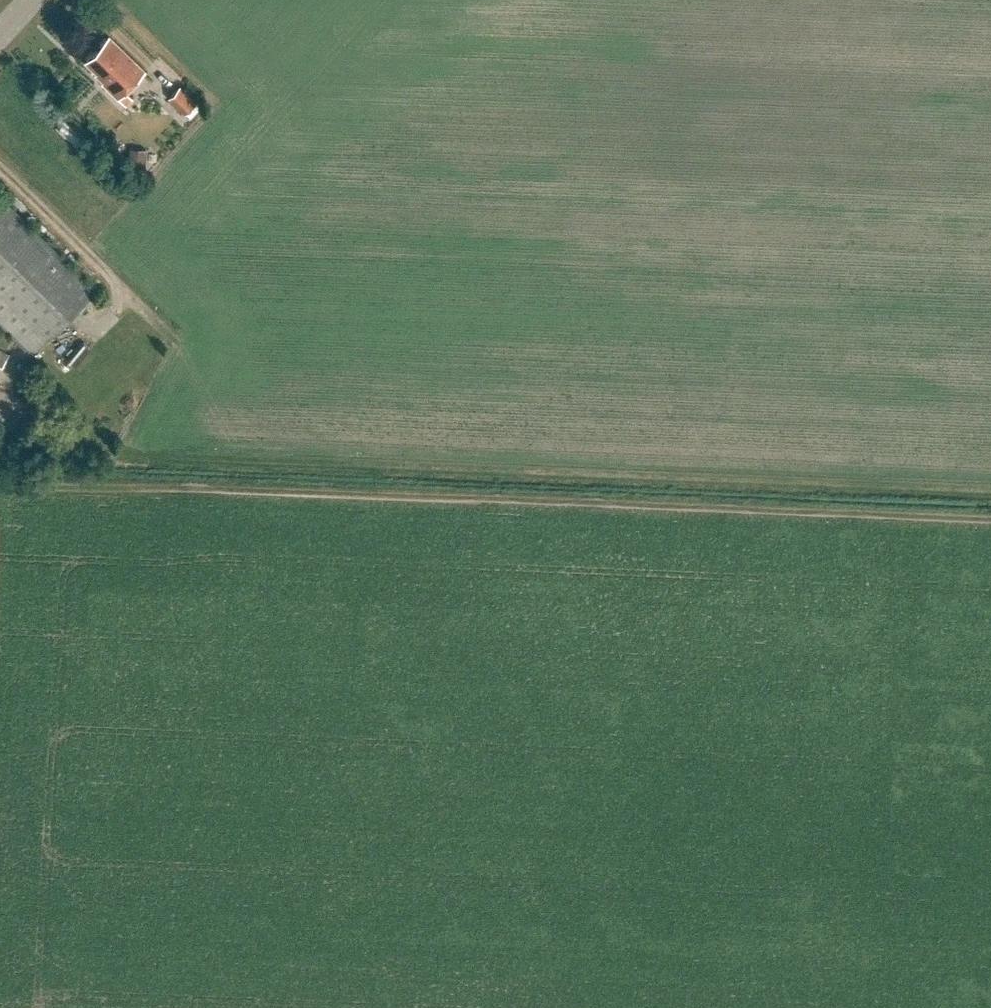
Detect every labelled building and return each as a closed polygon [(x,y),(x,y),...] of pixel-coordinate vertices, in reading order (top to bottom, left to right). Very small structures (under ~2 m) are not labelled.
[(145,72),(110,36),(85,60),(97,72),(95,73),(103,81),(102,83),(112,93),(107,97),(122,111),(133,100),(125,92),(145,72)] [(181,85),(168,98),(185,114),(198,101),(181,85)] [(146,168),(147,150),(130,149),(129,167),(146,168)] [(0,205),(0,326),(31,356),(46,340),(98,288),(7,198),(0,205)] [(9,356),(0,351),(0,373),(9,356)]
